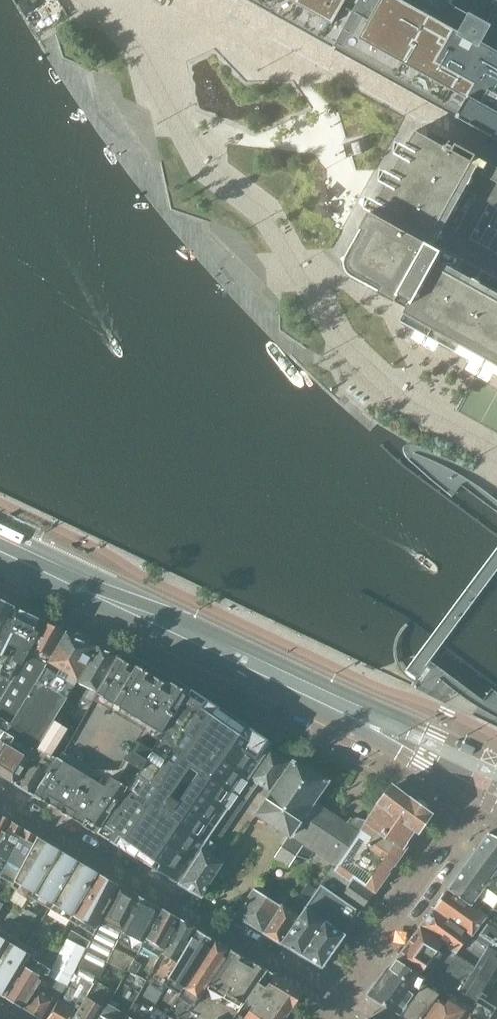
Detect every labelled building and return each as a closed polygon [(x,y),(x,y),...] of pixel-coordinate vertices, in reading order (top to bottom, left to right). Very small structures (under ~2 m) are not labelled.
[(269,14),(268,15),(272,17),(272,16),(273,17),(333,50),(332,50),(335,52),(443,112),(496,141),(496,9),(496,10),(496,9),(495,11),(496,11),(487,27),(486,27),(437,0),(243,0),(269,14)] [(494,163),(436,130),(431,141),(418,134),(347,262),(347,263),(347,268),(348,272),(350,275),(353,279),(355,280),(398,304),(402,324),(496,376),(496,165),(494,163)] [(344,145),(347,158),(352,157),(362,154),(359,142),(344,145)] [(0,600),(0,633),(15,608),(0,600)] [(2,700),(28,655),(45,622),(15,608),(0,633),(0,699),(2,700)] [(67,633),(67,632),(45,622),(28,655),(47,664),(67,633)] [(98,647),(90,644),(90,643),(89,643),(88,644),(76,638),(76,637),(74,636),(67,633),(47,664),(28,655),(2,700),(0,703),(0,774),(16,784),(54,720),(77,683),(98,647)] [(98,647),(77,683),(87,688),(80,699),(87,704),(92,706),(98,695),(119,657),(98,647)] [(92,706),(84,721),(77,734),(73,732),(69,738),(70,739),(63,750),(62,750),(35,795),(98,833),(138,773),(140,774),(189,693),(171,682),(169,686),(137,666),(136,668),(119,657),(98,695),(92,706)] [(205,702),(203,700),(205,697),(198,692),(197,692),(192,689),(189,693),(140,774),(138,773),(98,833),(179,884),(180,883),(193,863),(208,839),(239,794),(267,753),(273,744),(269,741),(270,740),(254,729),(251,733),(236,724),(223,715),(206,701),(205,702)] [(84,721),(92,706),(87,704),(74,715),(84,721)] [(73,732),(60,724),(54,720),(16,784),(34,795),(57,756),(61,749),(62,750),(63,750),(70,739),(69,738),(73,732)] [(267,753),(239,794),(248,800),(258,785),(271,793),(264,802),(263,801),(262,803),(263,804),(256,814),(259,815),(267,821),(269,822),(270,822),(278,828),(280,829),(289,835),(289,836),(288,837),(289,838),(288,839),(276,857),(275,857),(275,858),(289,867),(290,867),(289,866),(296,855),(309,860),(312,854),(314,852),(338,867),(362,830),(359,828),(361,825),(353,819),(350,822),(348,821),(347,823),(316,802),(329,782),(294,761),(291,766),(267,753)] [(381,802),(362,830),(338,867),(336,869),(349,878),(351,875),(376,891),(407,848),(403,845),(415,828),(419,831),(430,815),(427,812),(428,811),(427,804),(421,801),(415,802),(414,803),(393,787),(390,790),(381,802)] [(0,814),(0,815),(0,848),(14,822),(0,814)] [(14,822),(0,848),(0,863),(3,858),(9,861),(27,830),(14,822)] [(38,837),(27,830),(9,861),(15,865),(11,874),(18,878),(38,837)] [(448,889),(473,906),(496,872),(496,837),(489,833),(448,889)] [(38,837),(18,878),(12,888),(73,922),(98,873),(38,837)] [(208,839),(193,863),(180,883),(202,896),(224,863),(212,856),(218,846),(208,839)] [(322,967),(363,909),(344,895),(353,881),(340,873),(333,867),(332,869),(317,890),(309,902),(308,901),(281,942),(322,967)] [(473,906),(490,917),(496,907),(496,872),(473,906)] [(98,873),(73,922),(65,938),(87,949),(95,933),(119,885),(98,873)] [(353,881),(344,895),(363,909),(373,894),(353,881)] [(309,884),(308,885),(300,896),(308,901),(309,902),(317,890),(309,884)] [(120,885),(95,933),(87,949),(65,938),(56,957),(46,975),(67,986),(48,1018),(74,1018),(96,982),(116,993),(128,972),(135,959),(115,947),(118,940),(139,896),(120,885)] [(282,904),(290,891),(283,887),(276,898),(279,900),(276,903),(281,906),(282,904)] [(281,906),(276,903),(254,889),(236,916),(263,932),(281,906)] [(490,917),(473,906),(448,889),(434,908),(488,947),(496,953),(496,922),(490,917)] [(161,909),(139,896),(118,940),(134,949),(136,945),(141,948),(161,909)] [(263,932),(281,942),(308,901),(300,896),(291,910),(282,904),(281,906),(263,932)] [(476,967),(488,947),(434,908),(420,928),(449,946),(447,949),(463,959),(476,967)] [(181,920),(161,909),(141,948),(135,959),(128,972),(145,982),(161,955),(181,920)] [(198,930),(181,920),(161,955),(170,961),(157,983),(163,987),(198,930)] [(427,978),(447,949),(449,946),(420,928),(397,959),(427,978)] [(215,940),(198,930),(163,987),(155,1001),(160,1004),(162,1000),(169,1004),(186,977),(184,976),(186,973),(192,976),(215,940)] [(30,958),(35,950),(0,931),(0,994),(8,999),(30,958)] [(215,940),(192,976),(179,995),(166,1015),(173,1018),(181,1018),(185,1013),(188,1015),(191,1011),(195,1005),(212,978),(231,950),(215,940)] [(447,949),(427,978),(401,1015),(407,1018),(421,1018),(463,959),(447,949)] [(268,970),(231,950),(195,1005),(191,1011),(202,1018),(217,1018),(218,1018),(245,1018),(254,1005),(247,1000),(268,970)] [(49,969),(30,958),(8,999),(25,1009),(46,976),(49,969)] [(427,978),(396,959),(370,996),(401,1015),(427,978)] [(463,959),(421,1018),(466,1018),(476,1003),(460,993),(476,967),(463,959)] [(247,1000),(254,1005),(245,1018),(247,1018),(285,1018),(305,992),(268,970),(247,1000)] [(128,972),(116,993),(106,1009),(100,1018),(123,1018),(125,1016),(125,1015),(127,1013),(145,982),(128,972)] [(67,986),(46,975),(46,976),(25,1009),(41,1018),(48,1018),(67,986)] [(96,982),(74,1018),(100,1018),(106,1009),(116,993),(96,982)] [(479,997),(476,1003),(466,1018),(496,1018),(496,1013),(494,1012),(496,1008),(484,1000),(479,997)]
